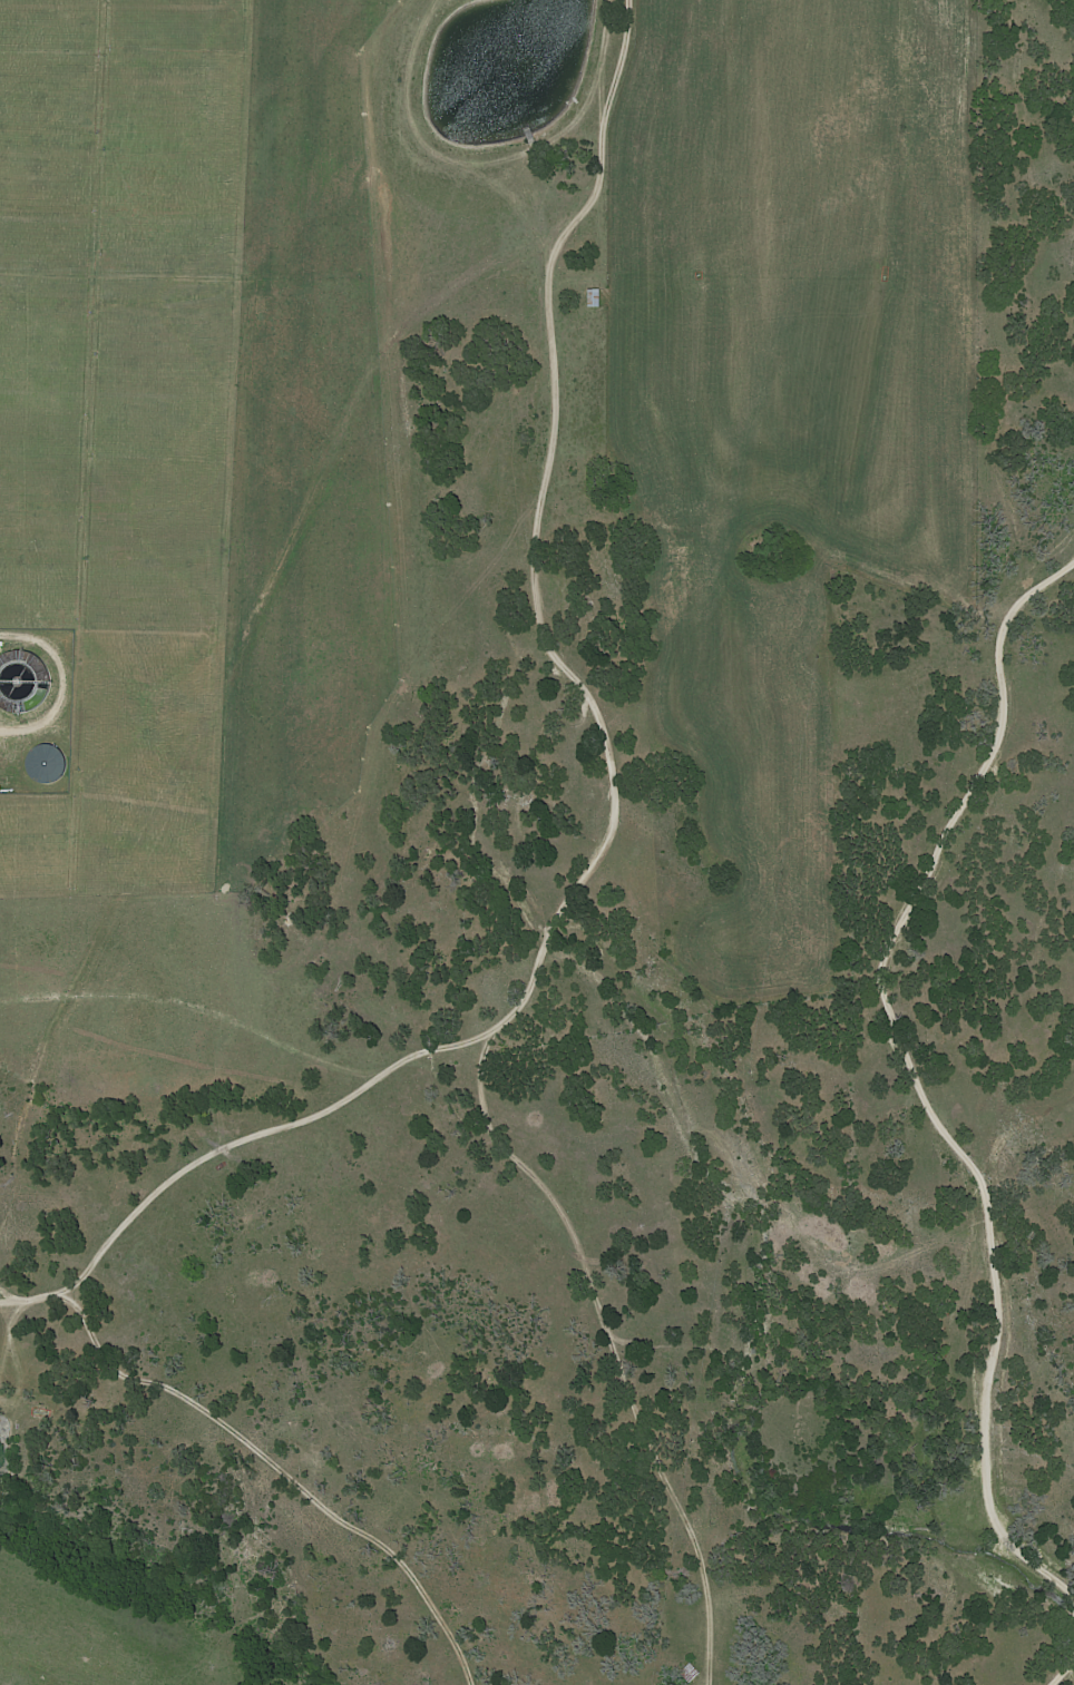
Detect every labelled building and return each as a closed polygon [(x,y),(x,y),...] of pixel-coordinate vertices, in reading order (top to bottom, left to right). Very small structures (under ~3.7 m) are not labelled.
[(589,290),(601,290),(601,308),(589,307),(589,290)] [(6,677),(2,710),(30,712),(33,680),(6,677)] [(55,745),(30,745),(30,780),(55,780),(55,745)] [(691,1664),(700,1674),(690,1684),(681,1674),(691,1664)]
